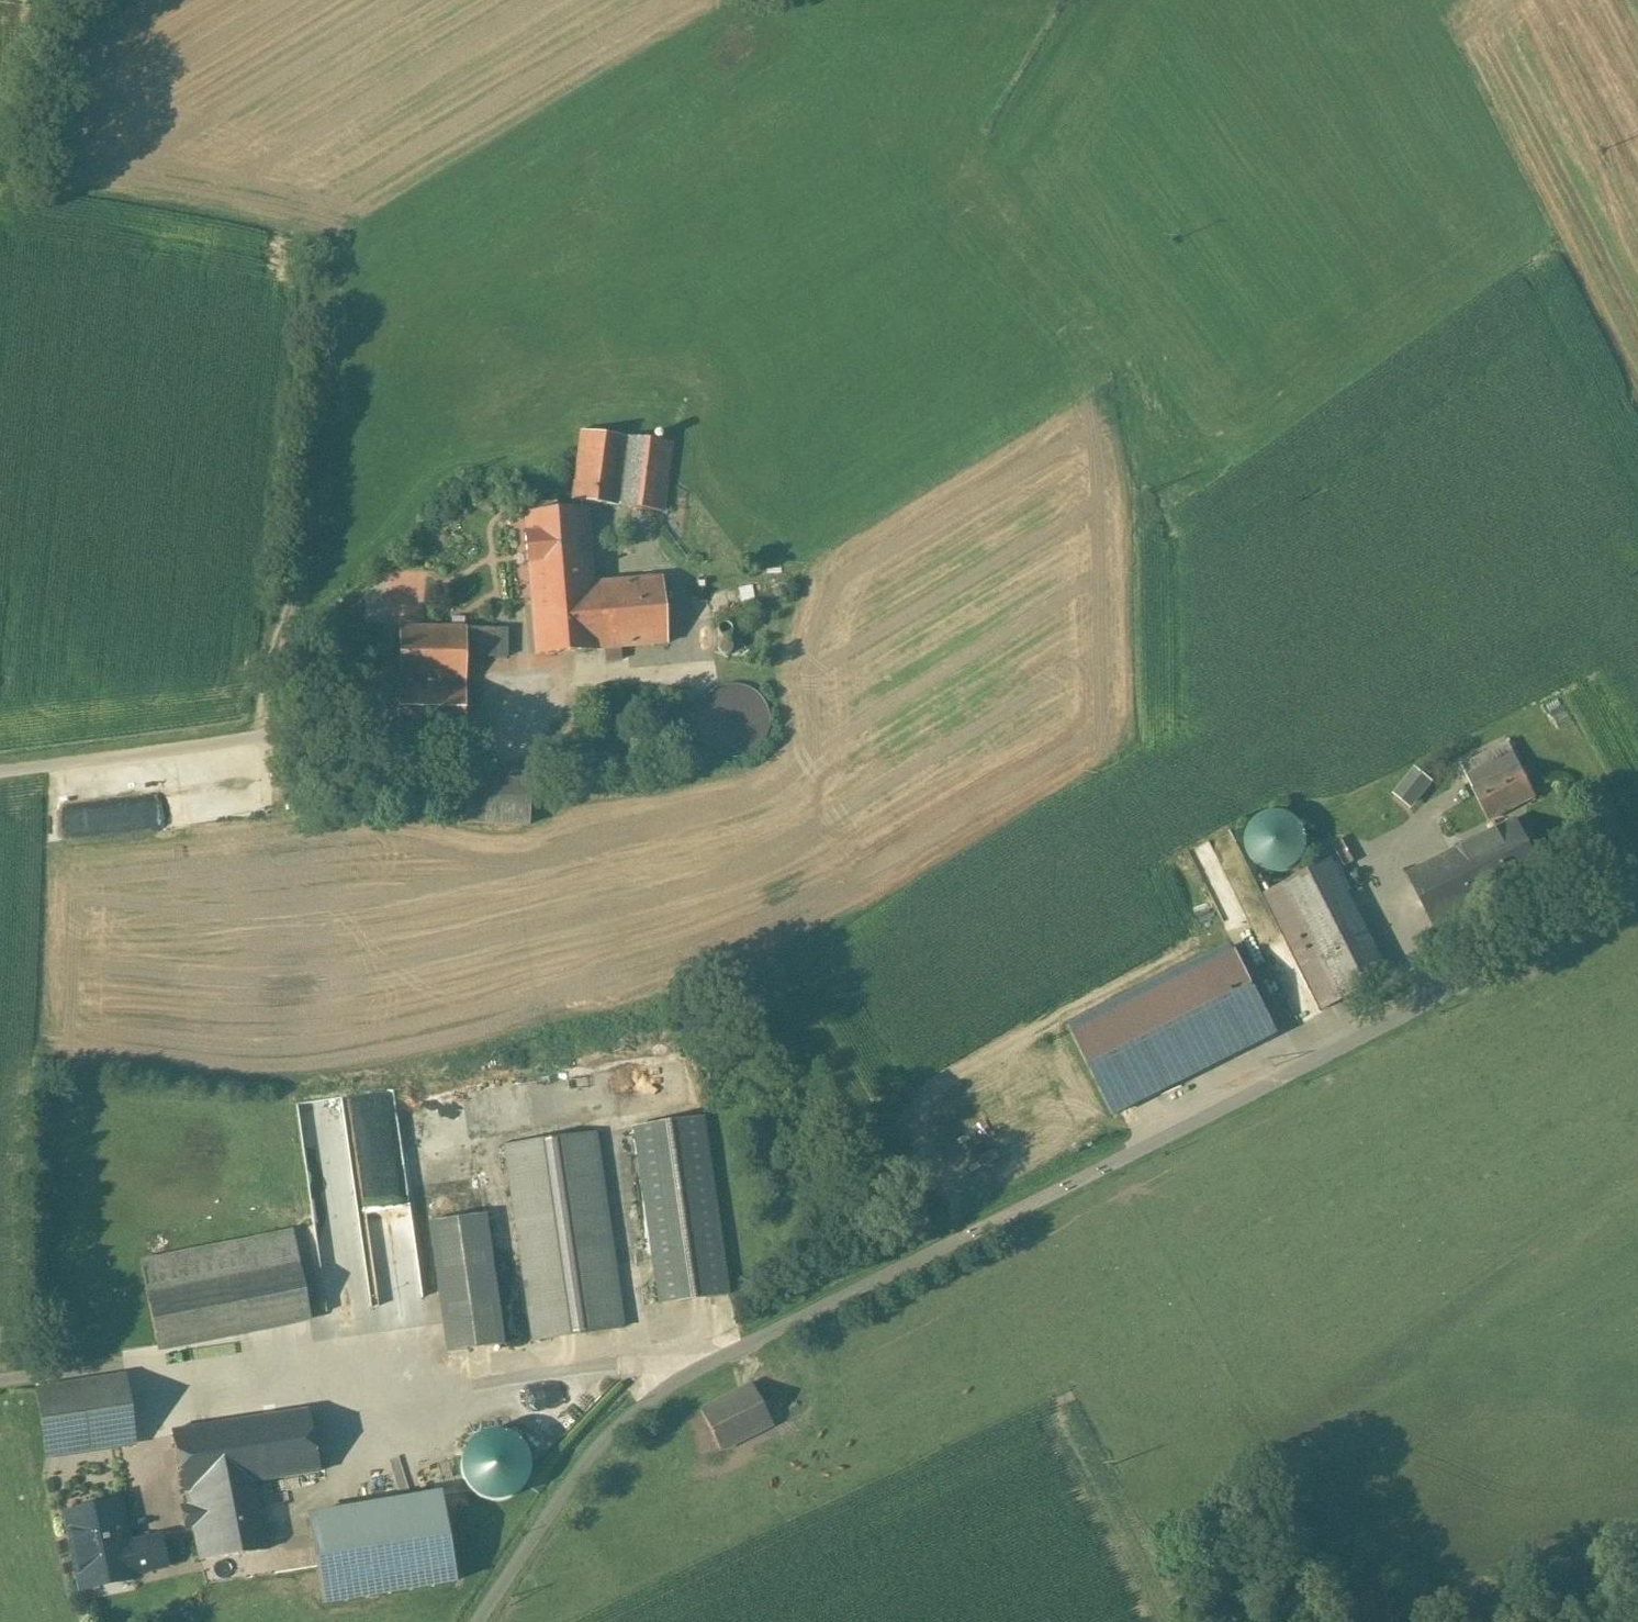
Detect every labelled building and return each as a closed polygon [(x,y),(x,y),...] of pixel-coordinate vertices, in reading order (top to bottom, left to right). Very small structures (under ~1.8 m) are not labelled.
[(582,431),(580,449),(574,500),(620,505),(628,436),(582,431)] [(672,441),(628,436),(620,505),(663,511),(672,441)] [(589,509),(525,514),(536,654),(600,649),(595,583),(589,509)] [(595,583),(600,649),(604,649),(622,648),(668,644),(663,578),(595,583)] [(466,629),(400,627),(399,679),(465,681),(466,657),(466,629)] [(494,629),(466,629),(466,657),(494,658),(494,629)] [(622,648),(604,649),(605,661),(623,660),(622,648)] [(465,681),(399,679),(397,739),(464,740),(465,681)] [(1508,743),(1462,766),(1489,820),(1535,797),(1508,743)] [(531,773),(464,770),(462,823),(529,825),(531,773)] [(1431,782),(1416,770),(1399,791),(1414,803),(1431,782)] [(1303,823),(1252,805),(1235,855),(1286,873),(1303,823)] [(97,808),(68,813),(71,831),(100,826),(97,808)] [(1515,821),(1410,875),(1437,927),(1542,873),(1515,821)] [(1331,860),(1289,881),(1347,997),(1389,977),(1331,860)] [(1323,1009),(1347,997),(1289,881),(1265,893),(1323,1009)] [(1277,1033),(1233,946),(1070,1028),(1114,1115),(1277,1033)] [(703,1118),(634,1128),(660,1305),(729,1295),(703,1118)] [(604,1119),(512,1131),(537,1328),(629,1316),(604,1119)] [(489,1201),(434,1209),(454,1341),(508,1333),(489,1201)] [(293,1231),(141,1262),(159,1349),(310,1318),(293,1231)] [(383,1287),(408,1284),(409,1298),(415,1297),(411,1260),(373,1265),(376,1296),(384,1295),(383,1287)] [(126,1376),(36,1390),(47,1457),(136,1443),(126,1376)] [(753,1385),(702,1412),(722,1451),(773,1425),(753,1385)] [(308,1408),(174,1432),(188,1506),(182,1507),(186,1529),(193,1528),(199,1562),(267,1549),(255,1484),(320,1472),(308,1408)] [(470,1442),(464,1452),(462,1469),(465,1481),(469,1487),(478,1494),(492,1499),(504,1498),(515,1494),(520,1490),(527,1480),(530,1469),(527,1451),(521,1441),(514,1436),(503,1431),(491,1431),(480,1435),(470,1442)] [(441,1493),(307,1516),(318,1567),(323,1604),(456,1581),(441,1493)] [(120,1502),(66,1513),(82,1590),(136,1579),(135,1572),(166,1566),(161,1540),(129,1546),(120,1502)]
